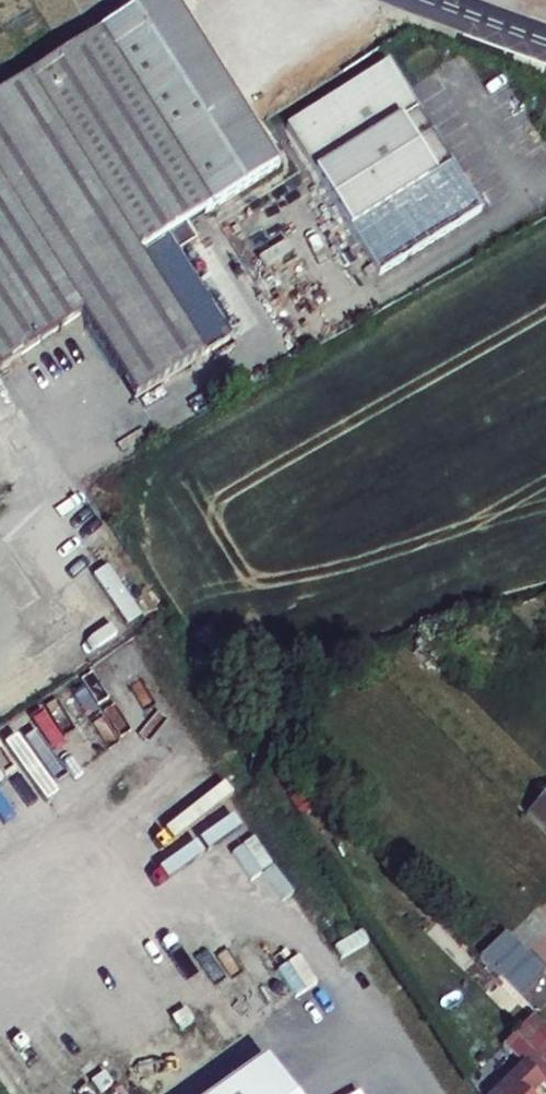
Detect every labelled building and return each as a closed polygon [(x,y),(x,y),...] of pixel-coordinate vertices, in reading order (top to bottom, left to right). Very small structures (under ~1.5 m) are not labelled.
[(70,306),(133,400),(227,336),(162,236),(270,167),(232,108),(224,94),(163,0),(145,0),(0,93),(0,350),(70,306)] [(343,229),(447,167),(385,71),(315,115),(305,121),(283,135),(343,229)] [(292,103),(305,121),(315,115),(301,91),(250,79),(224,94),(232,108),(252,94),(292,103)] [(479,217),(447,167),(343,229),(377,282),(479,217)] [(545,838),(545,782),(519,810),(545,838)] [(520,958),(481,919),(459,945),(519,1004),(530,993),(509,970),(520,958)] [(545,1074),(545,1035),(526,1016),(497,1046),(526,1074),(536,1084),(545,1074)] [(261,1044),(189,1093),(296,1093),(261,1044)] [(476,1093),(515,1093),(509,1088),(526,1074),(510,1059),(476,1093)]
